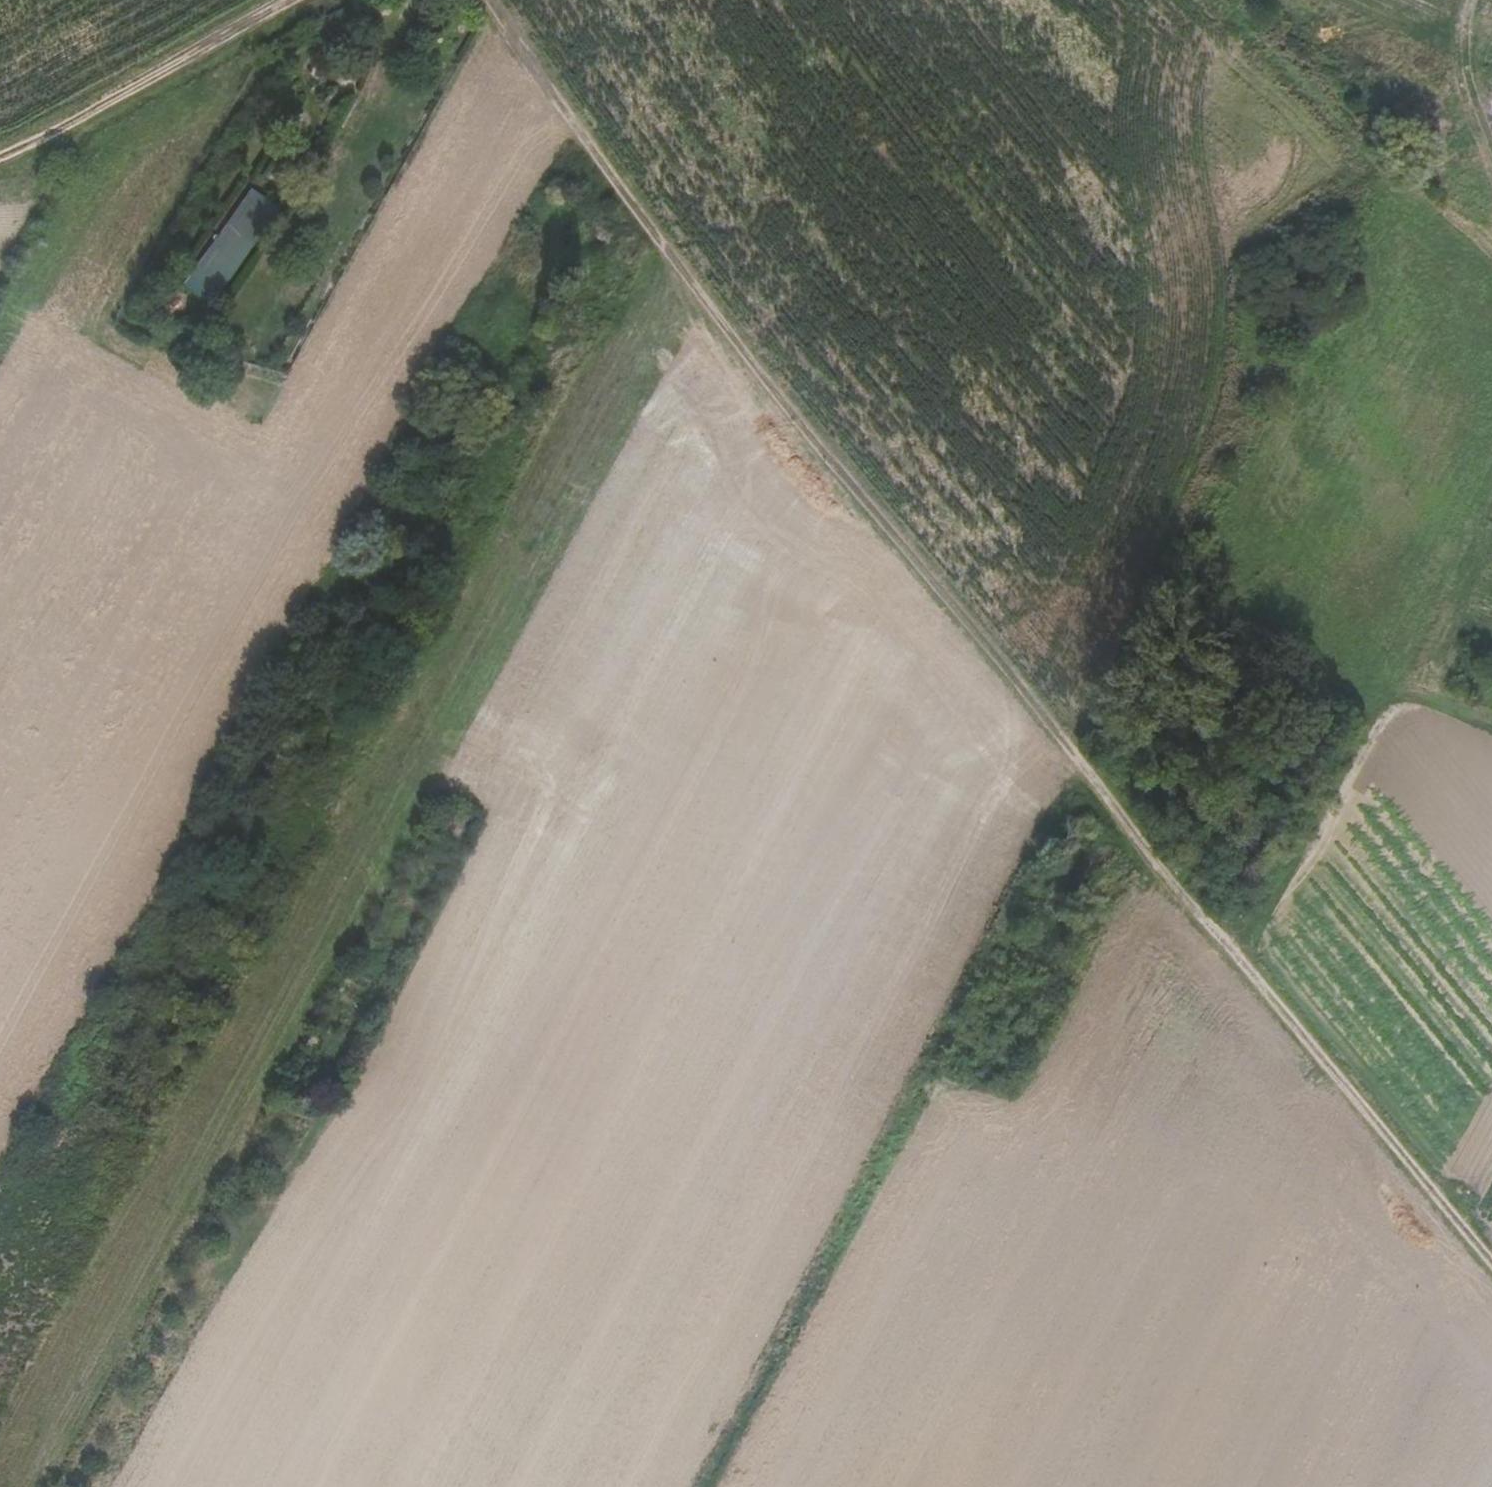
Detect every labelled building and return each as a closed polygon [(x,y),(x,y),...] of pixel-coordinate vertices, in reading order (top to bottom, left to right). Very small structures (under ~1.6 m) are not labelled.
[(215,305),(280,205),(250,185),(184,285),(215,305)]
